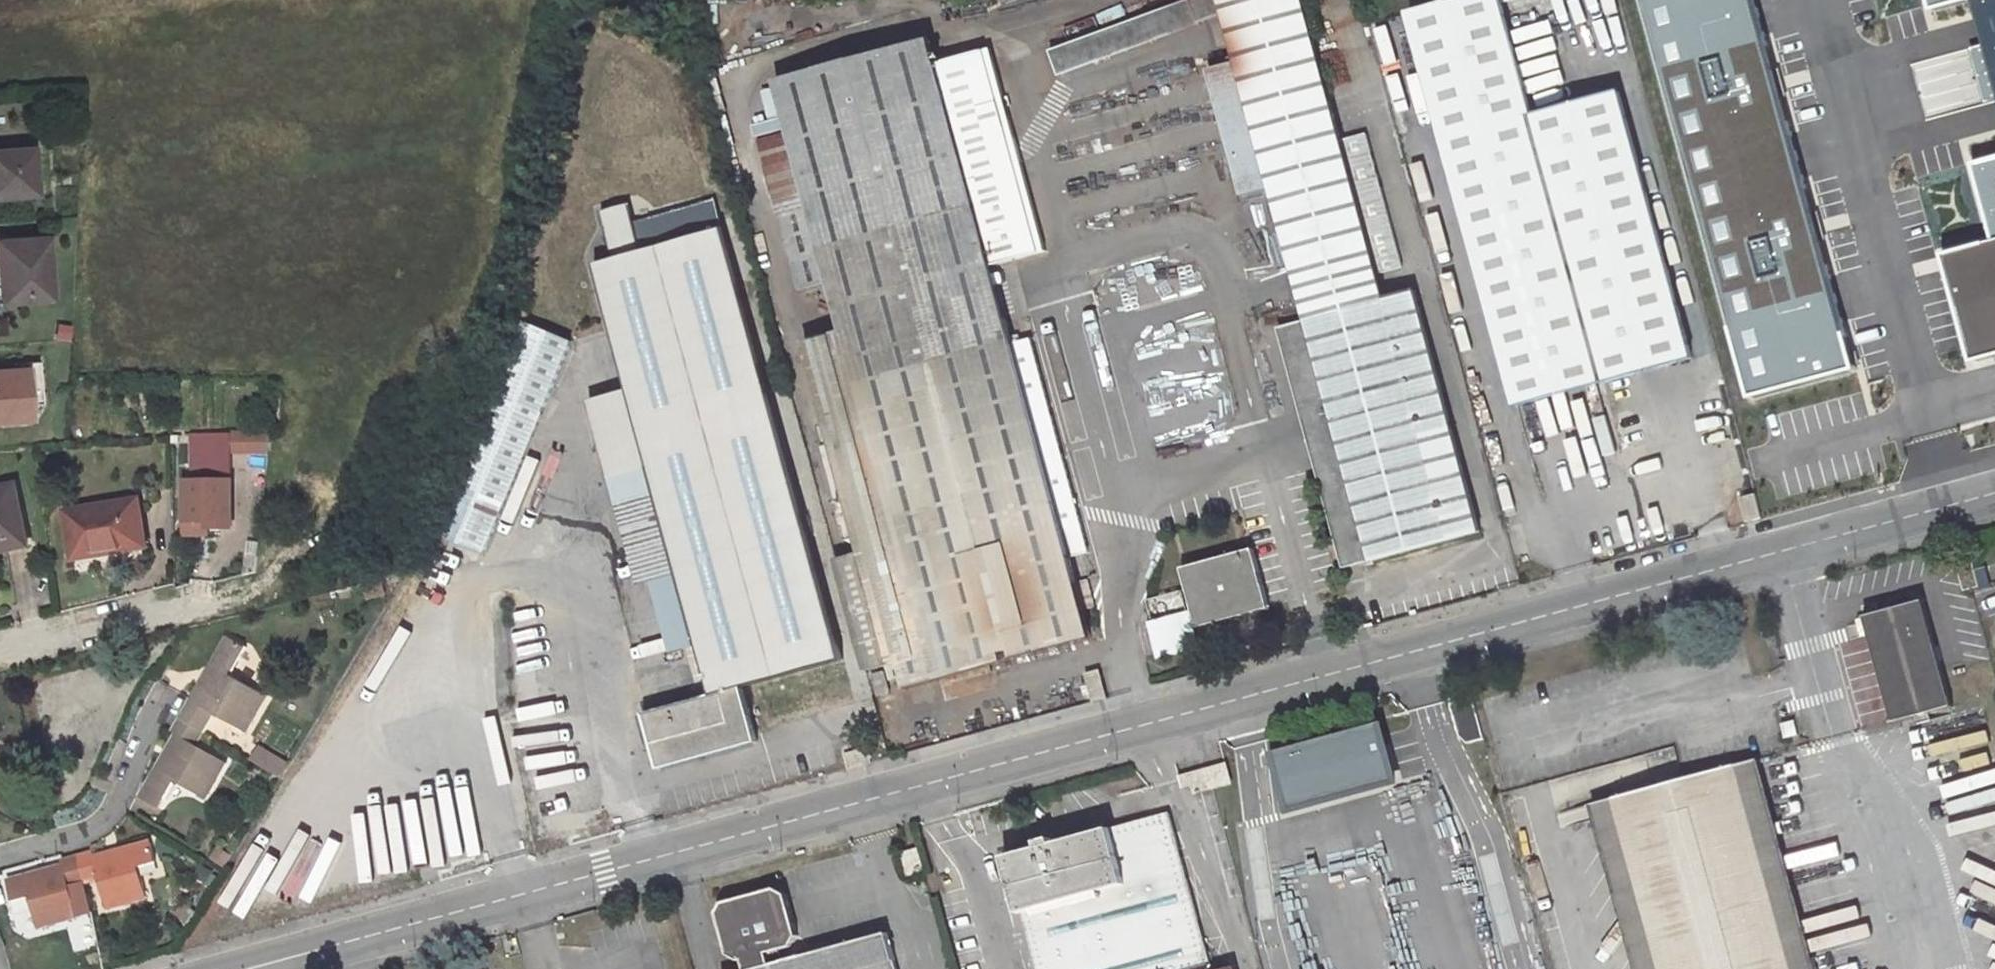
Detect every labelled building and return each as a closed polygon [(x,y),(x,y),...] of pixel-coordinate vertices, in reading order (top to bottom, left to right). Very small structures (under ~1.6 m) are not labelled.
[(1225,12),(1221,0),(1180,0),(1051,45),(1059,69),(1225,12)] [(1308,319),(1373,558),(1482,529),(1412,272),(1382,280),(1379,272),(1404,265),(1376,161),(1350,169),(1304,0),(1221,0),(1225,12),(1233,41),(1237,59),(1272,187),(1308,319)] [(1512,394),(1602,370),(1605,381),(1692,358),(1621,89),(1565,104),(1536,111),(1507,0),(1456,0),(1411,13),(1512,394)] [(1538,0),(1507,0),(1536,111),(1565,104),(1538,0)] [(1994,62),(1994,0),(1978,0),(1994,62)] [(835,273),(858,350),(817,362),(833,418),(823,421),(845,500),(855,498),(863,526),(870,550),(837,559),(867,668),(901,659),(908,685),(958,672),(959,677),(981,672),(979,666),(1100,633),(1092,606),(1103,603),(1096,576),(1085,579),(1078,554),(1096,548),(1067,448),(1050,453),(1048,447),(1065,442),(1034,333),(1016,339),(994,261),(1048,245),(991,42),(937,56),(931,33),(778,74),(812,197),(782,205),(804,281),(835,273)] [(1233,41),(1203,49),(1207,67),(1237,59),(1233,41)] [(1272,187),(1237,59),(1207,67),(1242,195),(1272,187)] [(0,138),(0,186),(33,184),(29,136),(0,138)] [(615,333),(629,385),(587,397),(609,474),(651,463),(679,564),(714,691),(648,709),(655,740),(701,728),(708,751),(758,737),(742,682),(844,653),(717,194),(633,217),(628,199),(600,206),(609,241),(613,254),(603,257),(594,259),(607,304),(591,308),(599,337),(615,333)] [(0,228),(0,252),(2,251),(6,292),(51,288),(45,224),(0,228)] [(1778,296),(1806,400),(1994,350),(1994,238),(1778,296)] [(600,243),(603,257),(613,254),(609,241),(600,243)] [(583,315),(535,297),(446,534),(491,552),(583,315)] [(1278,327),(1343,565),(1373,558),(1308,319),(1278,327)] [(0,362),(0,411),(31,408),(30,395),(41,394),(37,352),(26,352),(27,360),(0,362)] [(1515,404),(1605,381),(1602,370),(1512,394),(1515,404)] [(239,520),(241,425),(200,423),(199,474),(192,474),(190,527),(226,528),(227,520),(239,520)] [(253,438),(273,438),(277,438),(277,423),(253,423),(253,438)] [(609,474),(638,575),(679,564),(651,463),(609,474)] [(0,480),(0,531),(8,528),(12,540),(32,534),(17,476),(0,480)] [(143,490),(70,500),(77,547),(99,544),(99,540),(150,532),(143,490)] [(1738,498),(1745,520),(1759,516),(1753,493),(1738,498)] [(845,500),(853,529),(863,526),(855,498),(845,500)] [(1261,542),(1190,560),(1206,622),(1278,604),(1261,542)] [(252,552),(250,571),(260,569),(261,553),(252,552)] [(1984,583),(1977,557),(1968,560),(1975,585),(1984,583)] [(1959,563),(1966,588),(1975,585),(1968,560),(1959,563)] [(1930,598),(1869,614),(1896,721),(1958,705),(1930,598)] [(1196,608),(1160,617),(1170,653),(1206,643),(1196,608)] [(1361,612),(1348,616),(1352,629),(1365,625),(1361,612)] [(237,630),(199,693),(195,691),(184,710),(210,725),(222,705),(253,724),(275,688),(241,667),(256,641),(237,630)] [(801,702),(870,683),(862,654),(764,682),(775,720),(804,712),(801,702)] [(1092,670),(1100,698),(1116,693),(1109,665),(1092,670)] [(894,689),(888,667),(873,671),(879,693),(894,689)] [(1454,702),(1463,736),(1472,744),(1487,740),(1475,697),(1454,702)] [(183,727),(148,790),(165,800),(181,773),(213,792),(235,755),(203,736),(210,725),(184,710),(176,723),(183,727)] [(1384,724),(1272,754),(1287,814),(1400,785),(1384,724)] [(701,728),(655,740),(661,763),(708,751),(701,728)] [(254,750),(261,754),(268,742),(261,738),(254,750)] [(261,754),(285,768),(292,755),(268,742),(261,754)] [(1794,968),(1818,968),(1763,756),(1739,763),(1794,968)] [(1232,779),(1227,761),(1206,766),(1211,785),(1232,779)] [(1739,763),(1618,795),(1664,968),(1794,968),(1739,763)] [(1195,789),(1211,785),(1206,766),(1183,773),(1186,783),(1193,782),(1195,789)] [(1618,795),(1593,802),(1598,819),(1636,968),(1664,968),(1618,795)] [(1562,828),(1598,819),(1593,802),(1558,811),(1562,828)] [(1210,963),(1169,809),(1053,841),(1052,837),(1036,841),(1037,845),(1004,855),(1019,911),(1022,911),(1038,968),(1188,968),(1210,963)] [(105,874),(113,902),(156,890),(147,859),(164,854),(158,838),(100,854),(99,848),(80,853),(88,879),(105,874)] [(897,853),(904,877),(923,871),(917,848),(897,853)] [(66,863),(10,878),(15,897),(30,893),(39,923),(83,910),(75,882),(88,879),(80,853),(64,857),(66,863)] [(883,931),(800,953),(783,957),(779,944),(788,942),(795,933),(783,891),(771,884),(718,898),(711,910),(723,951),(733,956),(740,954),(744,968),(740,968),(893,968),(883,931)]
